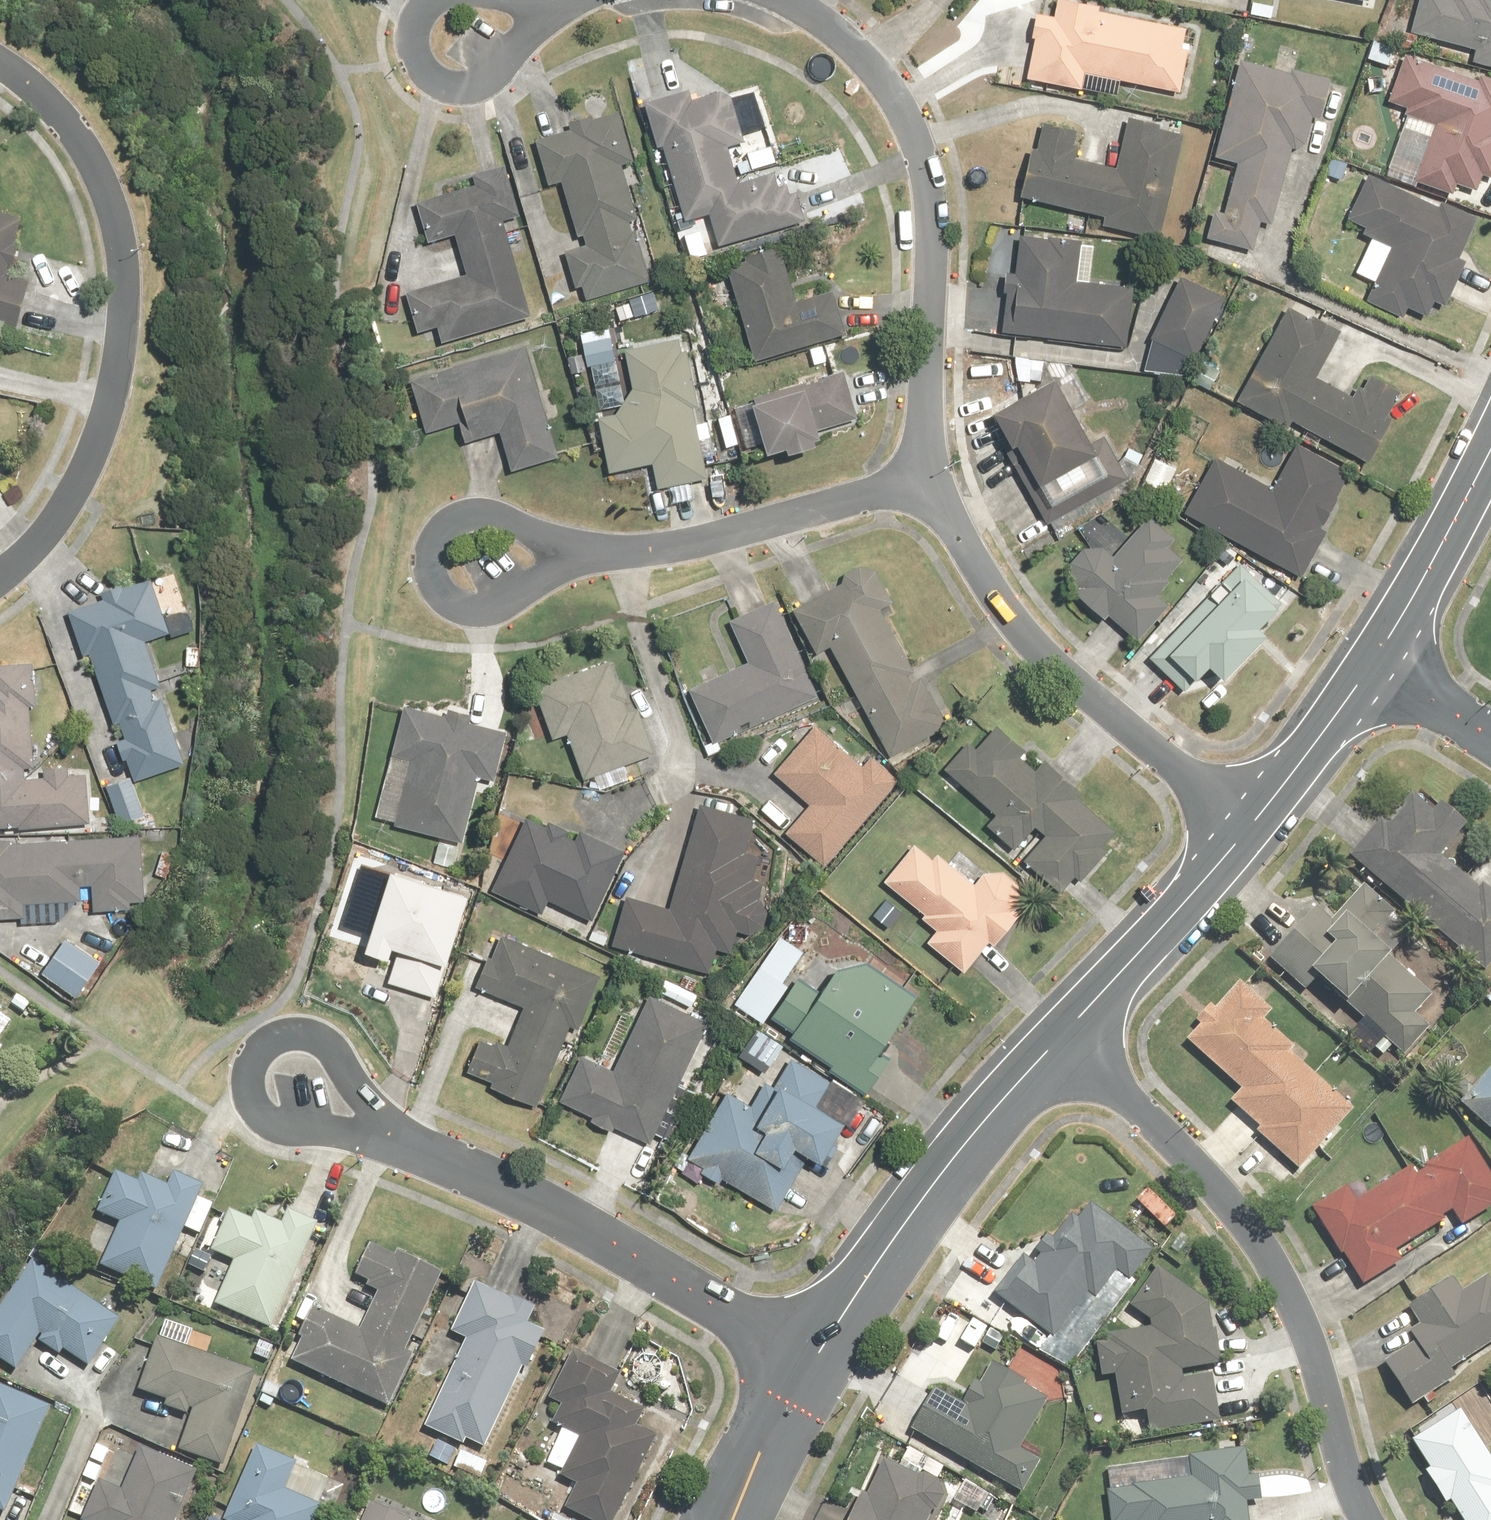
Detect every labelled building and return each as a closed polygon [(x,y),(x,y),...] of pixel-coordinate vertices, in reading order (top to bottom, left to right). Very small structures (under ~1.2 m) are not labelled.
[(1035,15),(1022,83),(1078,93),(1081,78),(1180,96),(1188,53),(1178,51),(1181,34),(1096,18),(1097,11),(1086,9),(1087,0),(1085,0),(1038,0),(1035,15)] [(1409,34),(1402,32),(1397,49),(1414,53),(1418,40),(1471,53),(1468,65),(1490,71),(1490,0),(1417,0),(1409,34)] [(1270,46),(1264,70),(1235,63),(1212,159),(1233,164),(1220,216),(1209,213),(1202,242),(1249,254),(1257,223),(1269,226),(1287,153),(1298,156),(1307,118),(1318,121),(1326,85),(1293,77),(1299,53),(1270,46)] [(1386,170),(1451,197),(1455,186),(1472,193),(1467,205),(1490,215),(1490,184),(1489,183),(1490,180),(1490,178),(1490,82),(1474,75),(1471,84),(1401,57),(1383,105),(1407,115),(1386,170)] [(697,85),(650,98),(664,149),(669,147),(689,222),(715,215),(724,247),(811,223),(799,179),(782,183),(779,172),(746,181),(736,143),(749,140),(736,89),(701,99),(697,85)] [(568,134),(542,142),(555,187),(568,183),(586,247),(573,250),(587,300),(658,281),(645,234),(637,236),(633,221),(643,219),(628,162),(638,160),(624,112),(594,121),(592,112),(564,120),(568,134)] [(1075,132),(1038,126),(1033,155),(1026,153),(1018,202),(1102,216),(1100,233),(1158,243),(1176,133),(1122,124),(1115,170),(1070,163),(1075,132)] [(1347,164),(1327,157),(1320,178),(1340,185),(1347,164)] [(536,313),(509,217),(524,212),(510,165),(480,173),(483,183),(422,200),(433,239),(460,232),(472,274),(410,292),(422,334),(442,328),(445,339),(536,313)] [(1433,210),(1362,177),(1342,220),(1360,229),(1356,238),(1368,243),(1354,274),(1372,283),(1362,303),(1394,318),(1399,307),(1423,319),(1431,303),(1444,308),(1464,265),(1454,260),(1474,219),(1437,201),(1433,210)] [(22,328),(36,278),(11,271),(13,264),(18,266),(24,243),(22,242),(29,219),(0,211),(0,322),(22,328)] [(999,335),(1024,336),(1024,342),(1126,348),(1126,339),(1129,288),(1088,285),(1091,245),(1015,240),(1011,306),(1001,305),(999,335)] [(786,247),(732,261),(758,358),(852,334),(841,293),(801,303),(786,247)] [(1220,301),(1177,280),(1147,342),(1189,363),(1220,301)] [(1285,306),(1231,402),(1285,432),(1289,425),(1316,440),(1314,444),(1362,470),(1387,425),(1381,422),(1395,396),(1363,379),(1351,400),(1315,380),(1339,335),(1285,306)] [(716,478),(690,333),(628,344),(637,392),(627,410),(604,414),(614,473),(659,465),(663,488),(716,478)] [(532,340),(408,377),(425,435),(466,423),(471,441),(506,431),(517,468),(566,454),(532,340)] [(624,354),(597,360),(603,388),(631,381),(624,354)] [(1035,383),(1039,391),(984,420),(1043,531),(1111,494),(1128,486),(1102,438),(1086,447),(1069,414),(1090,403),(1071,364),(1016,361),(1015,382),(1035,383)] [(1219,373),(1200,362),(1185,388),(1204,398),(1219,373)] [(860,417),(845,370),(760,397),(777,449),(794,444),(796,449),(829,439),(825,429),(860,417)] [(9,471),(0,448),(0,475),(9,471)] [(1228,459),(1222,469),(1211,463),(1180,520),(1297,584),(1323,537),(1316,533),(1345,479),(1291,449),(1272,483),(1228,459)] [(1174,471),(1151,461),(1138,488),(1161,499),(1174,471)] [(1163,546),(1168,540),(1145,520),(1109,561),(1101,553),(1100,552),(1099,551),(1097,549),(1095,548),(1094,547),(1092,547),(1090,546),(1088,546),(1086,545),(1084,545),(1082,545),(1080,546),(1078,546),(1076,547),(1075,547),(1073,548),(1071,549),(1070,551),(1068,552),(1067,553),(1066,555),(1065,556),(1064,558),(1063,560),(1062,562),(1062,564),(1062,566),(1061,568),(1061,570),(1062,572),(1062,574),(1063,575),(1063,577),(1064,579),(1065,581),(1071,586),(1063,596),(1097,626),(1102,619),(1133,646),(1166,607),(1155,597),(1167,584),(1160,579),(1178,558),(1163,546)] [(820,651),(835,644),(890,752),(945,725),(943,720),(953,715),(930,671),(924,674),(886,606),(899,599),(883,569),(882,568),(881,567),(880,566),(879,565),(878,564),(877,563),(876,562),(875,562),(873,561),(872,561),(871,560),(869,560),(868,560),(866,560),(865,560),(864,560),(862,560),(861,561),(860,561),(858,562),(857,562),(856,563),(855,564),(854,565),(853,566),(852,567),(851,568),(850,570),(850,571),(849,572),(849,574),(849,575),(849,576),(849,578),(849,579),(798,601),(820,651)] [(1275,604),(1227,564),(1145,662),(1182,693),(1198,674),(1218,691),(1258,644),(1248,635),(1275,604)] [(194,606),(173,614),(158,575),(119,589),(121,594),(68,614),(82,652),(92,649),(118,722),(125,719),(131,735),(125,737),(140,780),(192,760),(170,698),(161,701),(155,685),(167,681),(151,638),(176,628),(177,633),(200,625),(194,606)] [(823,693),(778,598),(736,618),(754,657),(694,685),(720,741),(823,693)] [(614,657),(538,684),(557,735),(567,732),(584,780),(600,774),(605,788),(634,778),(629,764),(658,753),(641,704),(632,708),(614,657)] [(95,822),(95,772),(77,773),(77,764),(50,764),(50,778),(30,778),(30,764),(37,764),(36,702),(42,702),(41,662),(0,662),(0,823),(95,822)] [(397,754),(416,758),(401,826),(441,835),(435,861),(457,866),(463,839),(467,840),(481,778),(499,782),(510,730),(470,721),(473,707),(452,702),(449,714),(408,704),(397,754)] [(975,742),(953,765),(1000,811),(990,820),(1019,848),(1042,824),(1050,832),(1029,854),(1068,892),(1081,878),(1083,881),(1114,849),(1107,843),(1121,828),(1086,795),(1089,792),(1051,756),(1039,769),(1025,755),(1032,748),(1002,719),(978,745),(975,742)] [(780,768),(815,800),(788,829),(828,866),(903,784),(871,755),(863,764),(820,724),(780,768)] [(108,782),(122,822),(142,815),(145,825),(152,822),(134,773),(108,782)] [(1353,853),(1490,969),(1490,968),(1490,878),(1486,873),(1480,880),(1446,851),(1471,821),(1447,801),(1437,812),(1416,795),(1393,822),(1385,815),(1353,853)] [(760,816),(701,800),(674,903),(627,890),(614,942),(714,969),(719,948),(734,952),(740,930),(742,930),(743,931),(744,931),(746,931),(747,932),(749,932),(750,932),(752,931),(753,931),(755,931),(756,930),(757,930),(759,929),(760,928),(761,927),(762,926),(763,925),(764,924),(765,922),(766,921),(766,920),(767,918),(767,917),(767,915),(768,914),(768,912),(768,911),(767,909),(767,908),(767,907),(766,905),(765,904),(765,903),(764,901),(763,900),(768,880),(756,878),(761,855),(751,852),(760,816)] [(550,827),(531,816),(492,888),(543,916),(552,899),(591,921),(629,852),(586,828),(581,837),(572,833),(576,826),(557,816),(550,827)] [(0,837),(0,920),(75,917),(75,902),(84,902),(84,883),(97,883),(98,908),(149,907),(147,832),(0,837)] [(922,841),(888,877),(941,928),(932,936),(967,970),(996,940),(1000,944),(1029,914),(1019,904),(1021,903),(1022,901),(1023,899),(1024,897),(1025,895),(1026,893),(1026,891),(1026,889),(1026,887),(1026,884),(1026,882),(1025,880),(1024,878),(1023,876),(1022,874),(1021,873),(1019,871),(1017,870),(1016,868),(1014,867),(1012,866),(1010,866),(1008,865),(1005,865),(1003,865),(1001,865),(999,865),(997,866),(995,867),(993,868),(991,869),(989,870),(987,871),(986,873),(985,875),(960,852),(954,859),(942,848),(937,854),(922,841)] [(377,865),(358,859),(352,878),(371,885),(377,865)] [(455,959),(478,888),(401,863),(375,944),(397,951),(400,939),(406,941),(394,979),(440,994),(452,958),(455,959)] [(1324,907),(1275,958),(1308,990),(1322,975),(1385,1036),(1376,1045),(1385,1054),(1397,1042),(1408,1052),(1433,1027),(1420,1015),(1437,997),(1395,956),(1401,950),(1382,932),(1402,911),(1370,880),(1335,917),(1324,907)] [(336,918),(370,929),(378,904),(344,893),(336,918)] [(606,973),(506,932),(497,954),(492,952),(479,983),(529,1003),(513,1042),(501,1037),(499,1043),(484,1037),(471,1069),(497,1079),(495,1084),(542,1103),(574,1024),(583,1027),(606,973)] [(72,933),(46,969),(81,995),(107,959),(72,933)] [(921,996),(869,958),(834,969),(821,959),(810,975),(805,971),(798,982),(791,977),(810,951),(787,935),(738,1001),(766,1022),(775,1009),(800,1027),(797,1031),(874,1088),(902,1051),(888,1040),(921,996)] [(668,977),(663,988),(695,1004),(701,993),(668,977)] [(1204,1021),(1191,1035),(1246,1087),(1233,1100),(1303,1167),(1358,1109),(1351,1102),(1360,1093),(1342,1076),(1334,1085),(1305,1057),(1308,1053),(1268,1015),(1276,1007),(1245,978),(1219,1005),(1215,1001),(1200,1017),(1204,1021)] [(618,1067),(586,1052),(564,1097),(597,1113),(595,1118),(617,1129),(619,1124),(653,1141),(712,1020),(655,991),(618,1067)] [(20,1021),(0,1006),(0,1047),(20,1021)] [(830,1102),(841,1083),(794,1055),(778,1084),(769,1079),(756,1102),(732,1088),(693,1154),(708,1163),(705,1169),(724,1180),(726,1175),(782,1207),(816,1148),(831,1156),(855,1116),(830,1102)] [(1462,1099),(1490,1126),(1490,1068),(1462,1099)] [(1362,1195),(1352,1179),(1317,1201),(1371,1285),(1409,1261),(1403,1252),(1451,1221),(1448,1216),(1458,1210),(1467,1223),(1490,1208),(1490,1162),(1474,1135),(1419,1171),(1413,1162),(1362,1195)] [(180,1169),(174,1182),(148,1171),(145,1178),(122,1168),(104,1209),(126,1219),(105,1264),(161,1289),(210,1183),(180,1169)] [(1029,1254),(999,1292),(1058,1339),(1094,1292),(1114,1308),(1159,1250),(1098,1202),(1085,1218),(1076,1211),(1037,1260),(1029,1254)] [(293,1208),(287,1221),(262,1210),(259,1217),(236,1206),(217,1248),(239,1258),(218,1302),(275,1328),(323,1222),(293,1208)] [(448,1269),(403,1248),(400,1253),(375,1241),(360,1272),(373,1278),(370,1283),(383,1289),(365,1327),(318,1305),(304,1334),(308,1336),(297,1360),(393,1405),(418,1353),(409,1349),(448,1269)] [(38,1257),(0,1312),(0,1354),(20,1368),(41,1338),(64,1354),(67,1350),(91,1366),(125,1318),(38,1257)] [(1153,1410),(1155,1433),(1228,1420),(1219,1371),(1190,1377),(1188,1370),(1225,1363),(1214,1299),(1165,1263),(1133,1303),(1159,1326),(1116,1326),(1116,1339),(1104,1339),(1104,1373),(1120,1374),(1123,1412),(1153,1410)] [(1391,1357),(1418,1404),(1462,1378),(1456,1369),(1490,1348),(1490,1273),(1467,1287),(1459,1273),(1409,1303),(1420,1323),(1415,1327),(1422,1339),(1391,1357)] [(518,1293),(516,1297),(480,1280),(456,1330),(471,1337),(428,1425),(467,1443),(470,1438),(488,1446),(527,1365),(532,1368),(551,1330),(533,1321),(541,1304),(518,1293)] [(262,1372),(164,1334),(144,1386),(169,1396),(166,1404),(196,1416),(185,1446),(227,1463),(262,1372)] [(626,1371),(578,1346),(552,1395),(566,1402),(556,1421),(584,1435),(564,1472),(582,1481),(569,1507),(595,1519),(618,1519),(662,1434),(641,1423),(649,1407),(616,1390),(626,1371)] [(943,1384),(915,1429),(1026,1496),(1047,1462),(1026,1449),(1055,1402),(1025,1384),(1030,1376),(1001,1358),(983,1388),(978,1385),(969,1400),(943,1384)] [(55,1406),(0,1381),(0,1506),(8,1509),(55,1406)] [(1464,1406),(1417,1435),(1436,1465),(1428,1470),(1448,1502),(1452,1499),(1466,1519),(1490,1519),(1490,1448),(1464,1406)] [(263,1441),(228,1516),(237,1519),(324,1519),(330,1507),(292,1489),(306,1460),(263,1441)] [(202,1469),(142,1444),(125,1486),(101,1476),(83,1519),(181,1519),(202,1469)] [(1199,1474),(1114,1484),(1118,1519),(1136,1519),(1141,1519),(1256,1519),(1254,1501),(1267,1499),(1264,1473),(1254,1474),(1250,1445),(1196,1452),(1199,1474)] [(464,1451),(457,1467),(482,1479),(490,1463),(464,1451)] [(937,1510),(938,1510),(940,1509),(941,1509),(943,1508),(944,1507),(946,1506),(947,1504),(948,1503),(949,1502),(949,1500),(950,1498),(951,1497),(951,1495),(951,1493),(951,1492),(951,1490),(951,1488),(950,1487),(949,1485),(949,1483),(948,1482),(947,1481),(945,1479),(944,1478),(943,1477),(941,1476),(940,1476),(938,1475),(936,1474),(935,1474),(933,1474),(931,1474),(930,1474),(928,1475),(926,1475),(884,1456),(854,1519),(932,1519),(937,1510)] [(378,1495),(368,1519),(410,1519),(414,1510),(378,1495)]
